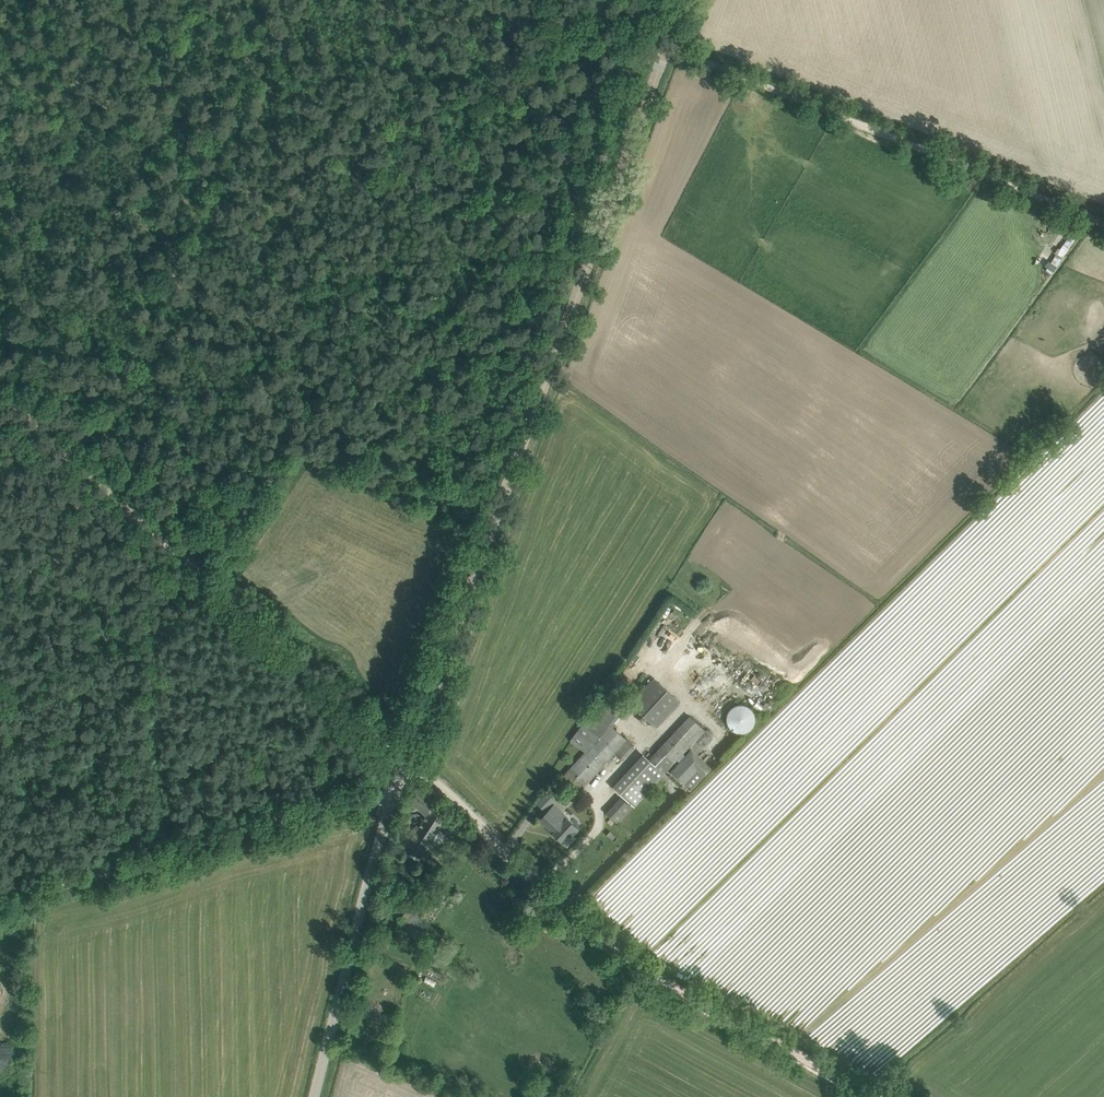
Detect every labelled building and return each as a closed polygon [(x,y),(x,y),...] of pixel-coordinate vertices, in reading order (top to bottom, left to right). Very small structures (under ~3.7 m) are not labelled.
[(1053,271),(1061,258),(1057,255),(1049,268),(1053,271)] [(681,646),(669,666),(675,670),(687,650),(681,646)] [(656,727),(680,702),(653,676),(629,703),(656,727)] [(610,725),(611,726),(628,704),(608,688),(570,740),(586,751),(610,725)] [(731,729),(733,730),(736,732),(740,733),(744,732),(747,731),(751,729),(754,725),(755,721),(755,717),(754,713),(752,710),(749,707),(746,705),(742,704),(738,704),(734,705),(731,707),(728,711),(727,714),(726,719),(727,723),(729,726),(731,729)] [(673,765),(686,751),(705,730),(689,715),(648,759),(642,753),(612,786),(634,807),(673,765)] [(565,774),(557,782),(567,791),(572,796),(573,797),(581,789),(614,753),(621,759),(633,746),(611,726),(610,725),(586,751),(565,774)] [(684,784),(697,770),(703,776),(711,768),(691,750),(671,772),(684,784)] [(428,796),(419,788),(408,800),(426,816),(401,853),(402,854),(416,863),(430,842),(437,846),(446,833),(446,832),(439,827),(443,820),(431,809),(436,804),(428,796)] [(547,794),(538,804),(544,810),(554,799),(547,794)] [(605,813),(618,824),(633,808),(620,796),(605,813)] [(578,828),(553,805),(540,820),(554,833),(554,834),(564,844),(578,828)] [(11,1067),(10,1041),(0,1042),(0,1068),(11,1067)]
